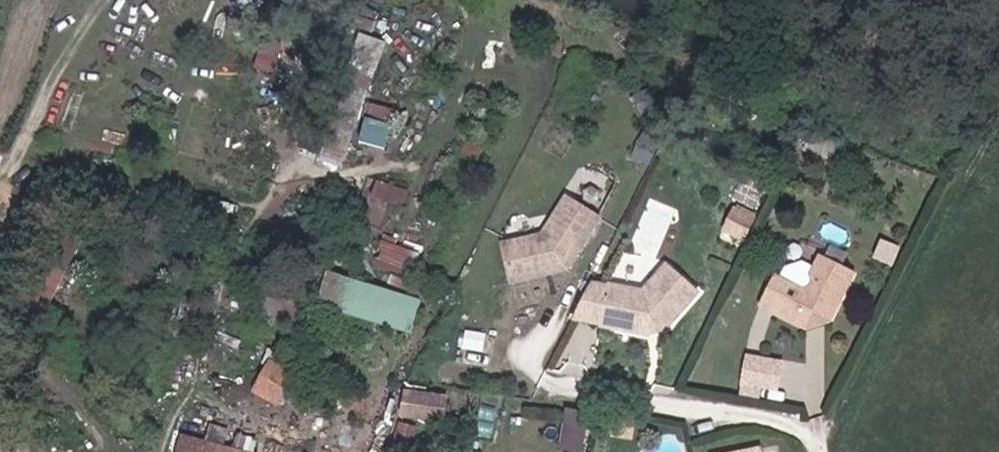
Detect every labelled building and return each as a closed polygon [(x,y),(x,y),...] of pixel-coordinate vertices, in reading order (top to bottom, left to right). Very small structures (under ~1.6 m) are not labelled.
[(565,196),(541,235),(502,245),(512,281),(565,267),(596,217),(565,196)] [(732,207),(720,230),(740,240),(752,217),(732,207)] [(381,267),(416,267),(417,238),(382,237),(381,267)] [(820,256),(814,267),(809,277),(813,282),(809,290),(803,290),(781,280),(774,277),(760,307),(807,330),(809,323),(824,318),(830,321),(855,273),(820,256)] [(787,268),(781,280),(803,290),(809,290),(813,282),(809,277),(814,267),(803,262),(787,268)] [(604,285),(587,282),(570,316),(596,322),(596,324),(642,333),(665,326),(664,321),(670,319),(694,293),(664,265),(640,291),(604,284),(604,285)] [(317,305),(411,334),(421,301),(327,272),(317,305)] [(807,330),(830,321),(824,318),(809,323),(807,330)] [(453,369),(488,375),(493,343),(458,337),(453,369)] [(758,360),(747,358),(743,385),(753,386),(758,360)] [(758,360),(753,386),(778,390),(782,364),(758,360)] [(455,391),(411,388),(409,415),(452,418),(455,391)] [(562,451),(582,451),(588,416),(568,413),(562,451)] [(634,425),(613,421),(610,440),(631,444),(634,425)] [(180,451),(234,451),(183,438),(180,451)] [(767,441),(717,451),(770,451),(767,441)]
